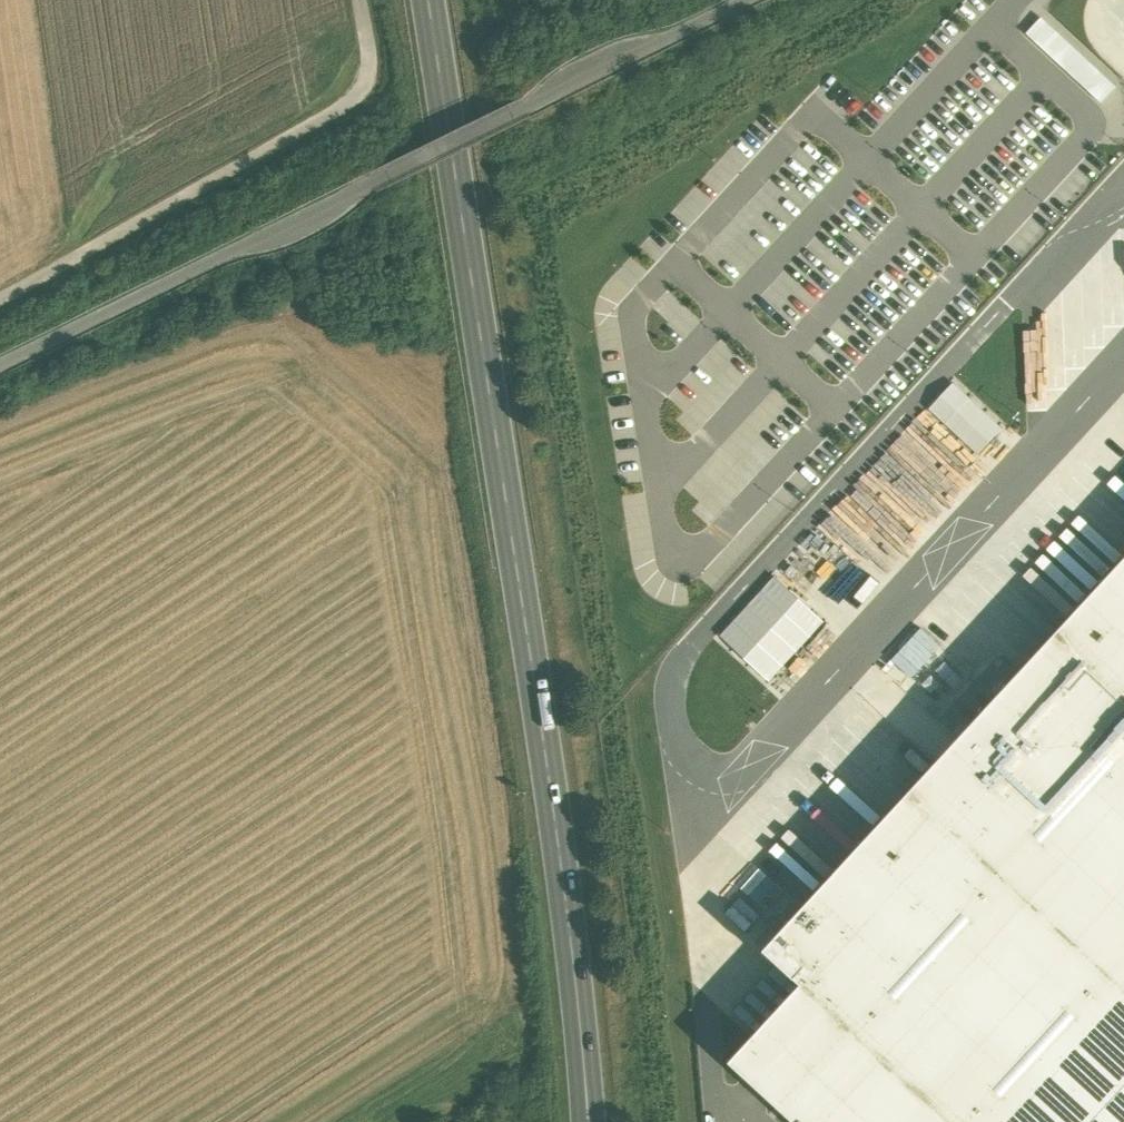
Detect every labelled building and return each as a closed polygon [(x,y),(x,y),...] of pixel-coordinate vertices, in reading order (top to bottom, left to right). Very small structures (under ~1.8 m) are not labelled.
[(1099,101),(1115,83),(1040,14),(1024,31),(1099,101)] [(951,378),(926,406),(987,462),(1013,434),(951,378)] [(1104,417),(1123,434),(1123,408),(1118,402),(1104,417)] [(728,1061),(795,1121),(1123,1121),(1123,557),(763,949),(800,983),(728,1061)] [(767,681),(823,619),(772,573),(716,636),(767,681)] [(911,676),(943,641),(952,649),(963,637),(932,608),(888,655),(911,676)] [(843,805),(822,828),(841,845),(861,822),(843,805)] [(745,1000),(760,1010),(786,976),(772,965),(745,1000)]
